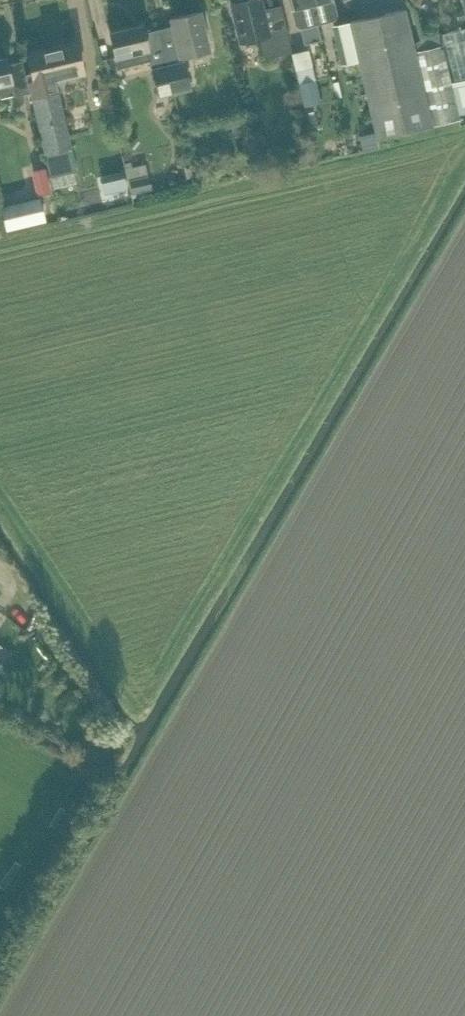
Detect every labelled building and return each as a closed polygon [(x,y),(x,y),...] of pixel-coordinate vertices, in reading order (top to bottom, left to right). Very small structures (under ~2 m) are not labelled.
[(292,52),(285,24),(269,28),(262,0),(243,0),(231,3),(241,44),(260,39),(265,58),(292,52)] [(296,25),(301,28),(317,24),(312,0),(290,0),(296,25)] [(317,24),(334,20),(337,15),(333,0),(312,0),(317,24)] [(363,85),(367,99),(376,138),(460,119),(459,113),(452,82),(444,44),(445,44),(442,32),(428,35),(414,43),(405,8),(348,20),(358,60),(363,85)] [(457,11),(459,21),(464,19),(464,13),(464,9),(457,11)] [(184,56),(209,50),(200,11),(171,18),(173,27),(159,30),(174,93),(191,89),(188,74),(185,62),(184,56)] [(341,64),(358,60),(348,20),(331,24),(341,64)] [(172,93),(174,93),(159,30),(145,33),(143,25),(110,33),(119,67),(150,60),(158,96),(172,93)] [(444,33),(454,80),(464,77),(464,28),(444,33)] [(58,91),(55,81),(84,74),(76,41),(27,53),(36,86),(37,96),(33,97),(45,154),(46,154),(51,177),(77,171),(59,91),(58,91)] [(8,64),(6,58),(0,59),(0,96),(14,93),(14,95),(30,91),(22,60),(8,64)] [(106,58),(100,60),(103,73),(109,72),(106,58)] [(296,70),(298,82),(314,79),(311,66),(296,70)] [(319,102),(314,79),(298,82),(303,106),(319,102)] [(452,82),(459,113),(464,112),(464,79),(452,82)] [(159,161),(144,164),(147,175),(161,172),(159,161)] [(41,181),(35,182),(37,194),(50,191),(45,168),(38,169),(41,181)] [(141,190),(142,191),(153,188),(150,177),(140,180),(140,181),(131,183),(133,192),(141,190)] [(40,196),(1,206),(7,231),(46,221),(40,196)]
